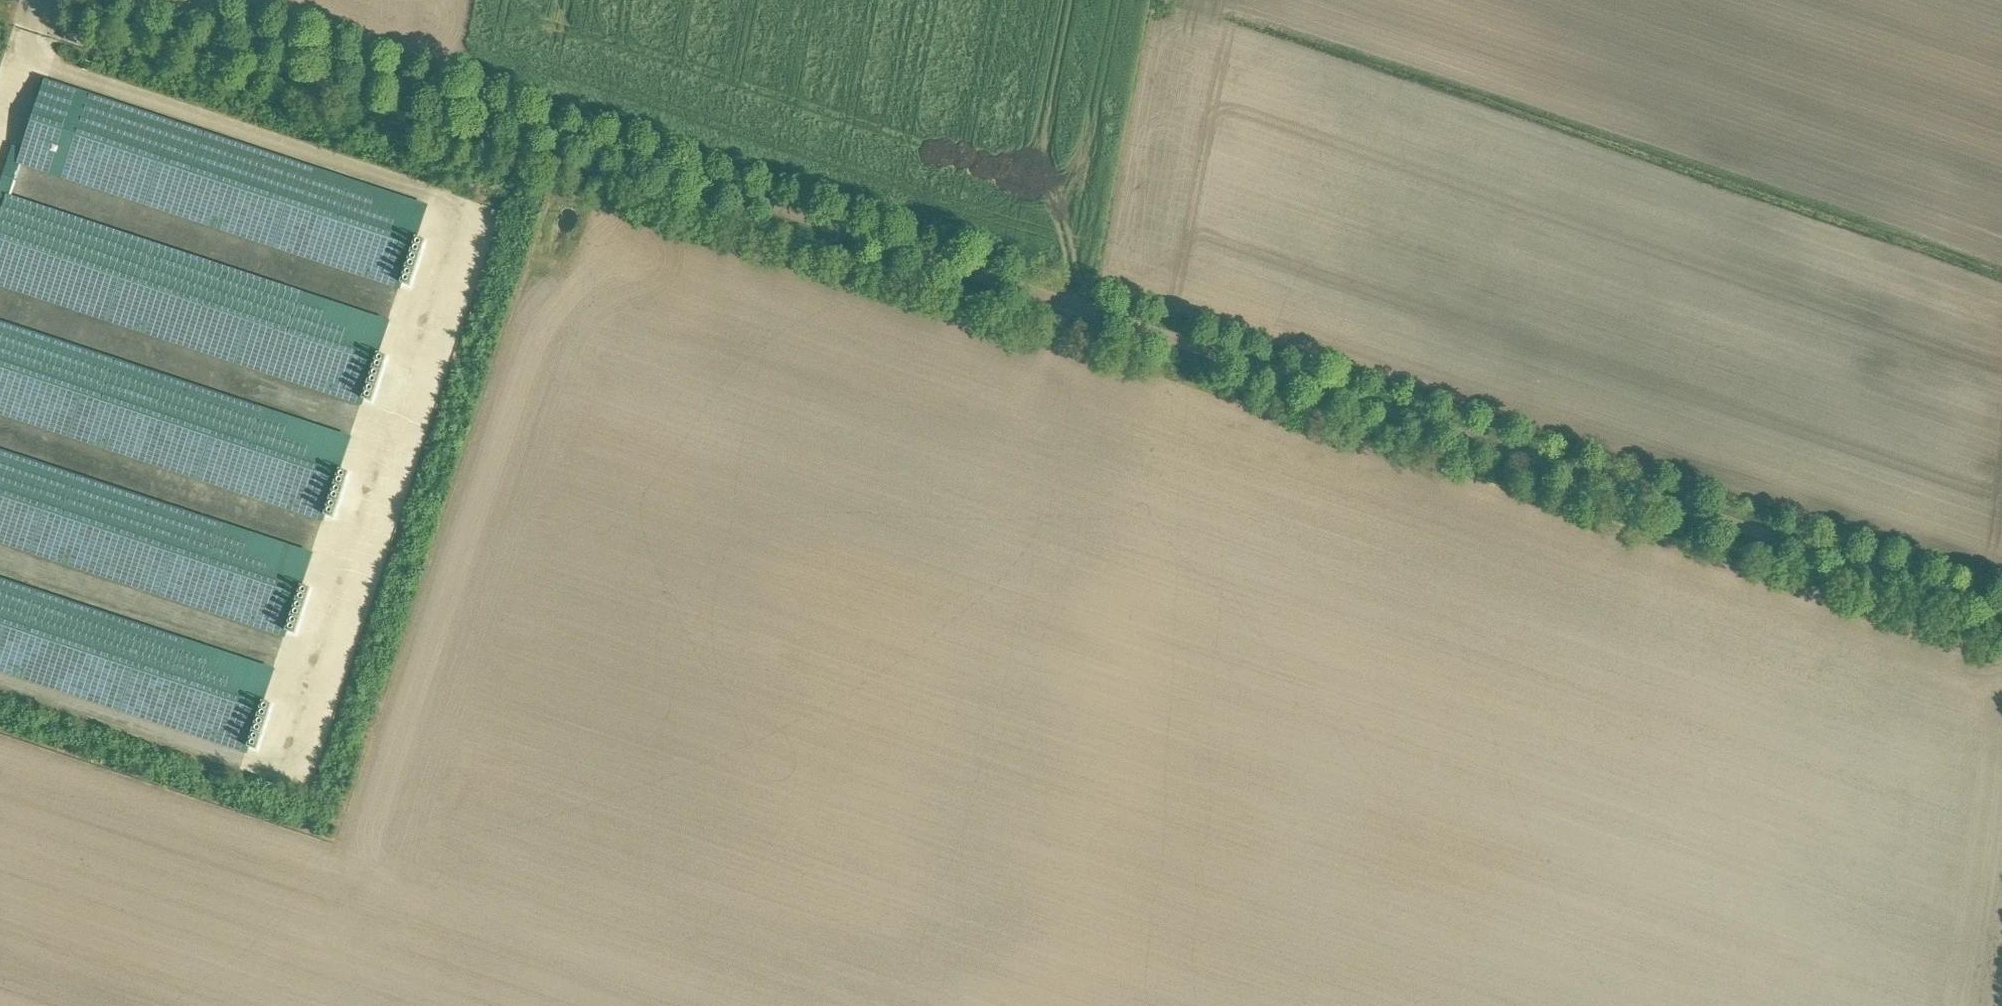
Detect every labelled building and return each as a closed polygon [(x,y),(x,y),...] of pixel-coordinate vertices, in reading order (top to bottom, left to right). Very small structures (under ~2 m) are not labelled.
[(22,164),(399,290),(404,275),(408,277),(423,231),(419,230),(428,203),(43,76),(20,144),(12,142),(0,177),(0,285),(361,405),(366,391),(371,393),(387,347),(381,345),(390,318),(13,192),(22,164)] [(322,521),(326,509),(331,511),(348,462),(342,460),(351,434),(0,317),(0,415),(322,521)] [(280,635),(285,622),(291,624),(307,578),(302,576),(311,550),(0,447),(0,542),(280,635)] [(242,751),(246,740),(252,742),(268,694),(263,692),(271,666),(0,576),(0,670),(242,751)]
